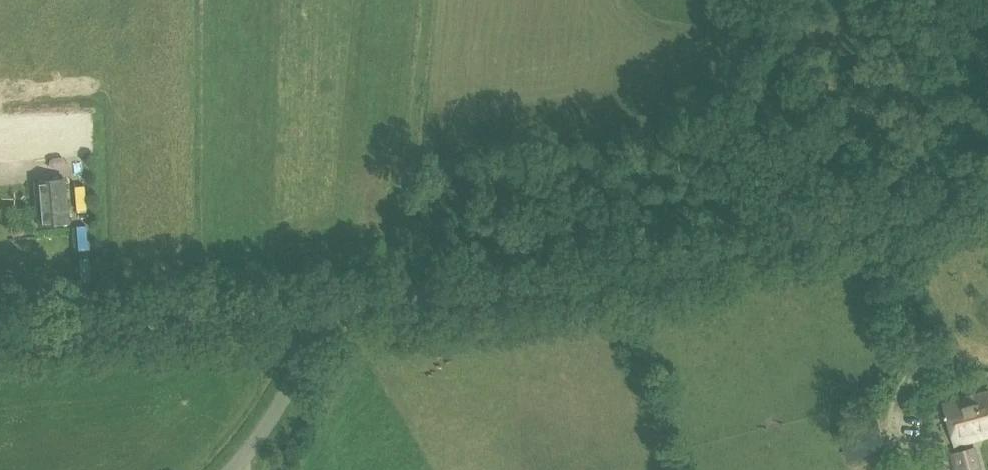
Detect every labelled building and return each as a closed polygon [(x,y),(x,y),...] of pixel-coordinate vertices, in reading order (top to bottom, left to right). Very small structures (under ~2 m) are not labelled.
[(36,180),(39,223),(69,221),(66,178),(36,180)] [(955,446),(987,437),(987,389),(942,401),(955,446)] [(840,426),(849,460),(887,449),(878,417),(840,426)] [(962,469),(982,469),(975,446),(957,451),(962,469)]
